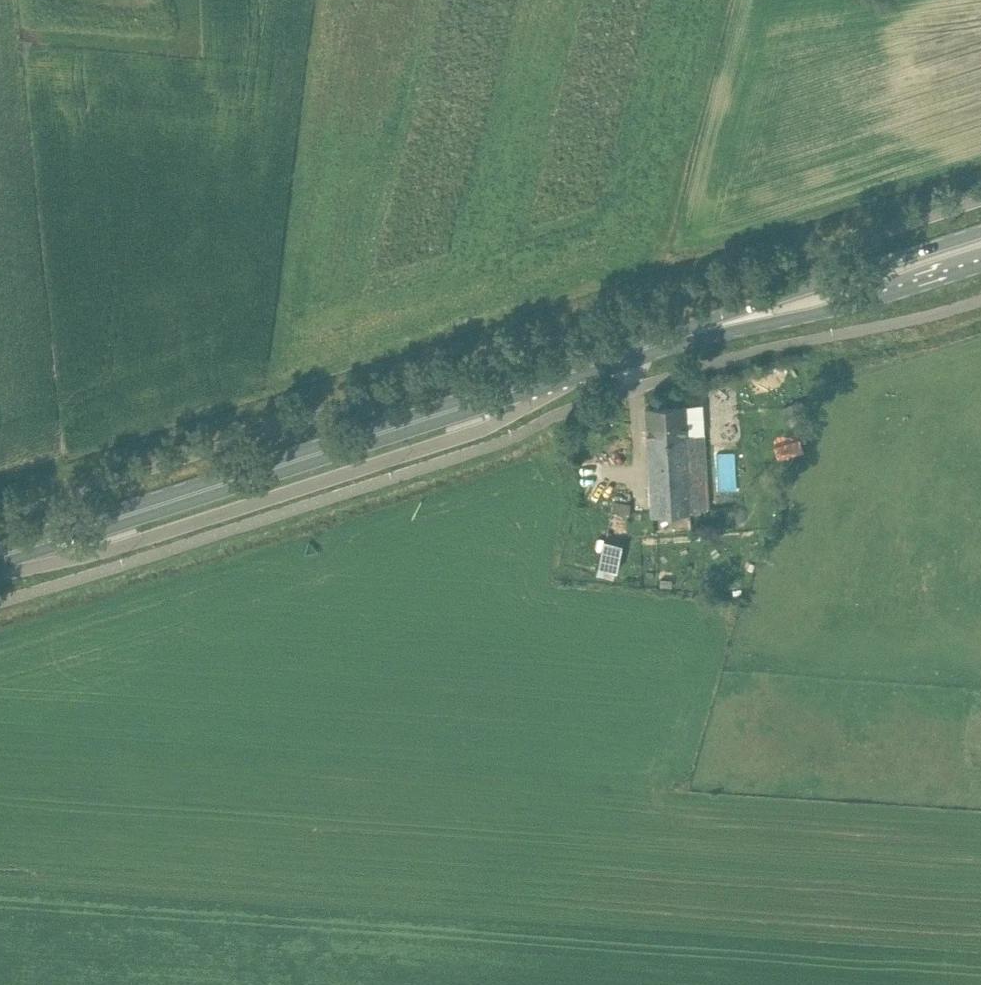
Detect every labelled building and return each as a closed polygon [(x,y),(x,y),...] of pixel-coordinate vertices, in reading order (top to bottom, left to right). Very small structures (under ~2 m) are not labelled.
[(766,368),(757,370),(759,379),(766,378),(767,374),(766,368)] [(646,407),(647,427),(653,513),(708,509),(704,432),(687,433),(685,404),(646,407)]
